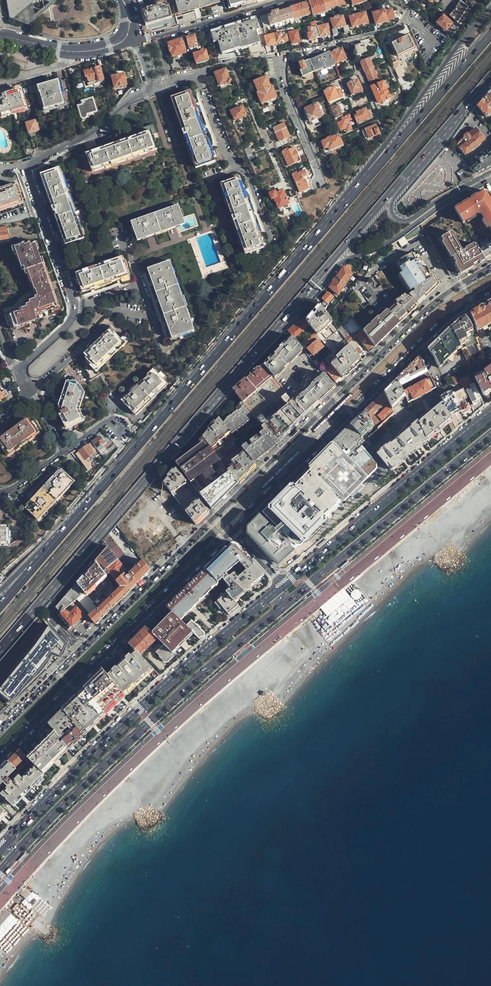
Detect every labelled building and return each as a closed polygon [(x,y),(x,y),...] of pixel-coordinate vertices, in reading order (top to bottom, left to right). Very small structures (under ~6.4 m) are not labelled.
[(9,18),(28,24),(36,18),(33,14),(32,3),(36,0),(6,0),(9,18)] [(47,1),(48,2),(33,14),(36,18),(56,0),(37,0),(47,1)] [(142,10),(145,22),(175,13),(173,6),(171,0),(162,0),(160,1),(162,4),(155,6),(148,9),(145,10),(142,10)] [(176,5),(179,13),(219,1),(219,0),(175,0),(176,5)] [(305,0),(304,0),(300,1),(301,5),(297,6),(290,8),(293,20),(312,14),(309,3),(306,3),(305,0)] [(322,0),(318,0),(315,1),(309,3),(312,14),(325,11),(322,0)] [(335,0),(322,0),(325,11),(331,10),(330,8),(337,6),(335,0)] [(438,7),(444,11),(453,0),(443,0),(438,7)] [(455,22),(457,24),(468,8),(460,2),(449,16),(455,22)] [(293,20),(290,8),(289,9),(289,10),(289,12),(282,14),(281,12),(281,11),(275,12),(270,14),(270,15),(260,18),(263,28),(293,20)] [(398,22),(404,13),(397,10),(396,12),(392,12),(392,11),(390,11),(390,10),(385,12),(384,10),(373,14),(376,25),(383,23),(388,22),(387,21),(396,19),(398,22)] [(175,13),(145,22),(146,26),(176,17),(175,13)] [(344,14),(346,19),(350,18),(352,27),(360,25),(368,23),(365,13),(350,17),(349,13),(344,14)] [(260,18),(260,17),(231,25),(202,33),(206,48),(214,47),(216,55),(258,46),(255,36),(262,34),(265,34),(263,28),(260,18)] [(345,34),(350,33),(348,26),(345,27),(342,17),(331,20),(334,30),(331,31),(333,36),(337,35),(336,30),(343,28),(345,34)] [(443,32),(444,33),(445,32),(452,25),(443,17),(437,24),(444,30),(443,32)] [(317,38),(320,38),(320,37),(317,27),(316,23),(309,24),(305,25),(309,41),(314,40),(314,39),(317,38)] [(328,25),(317,27),(320,37),(325,36),(330,34),(328,25)] [(457,30),(452,25),(445,32),(446,33),(445,34),(448,36),(449,35),(451,37),(457,30)] [(288,33),(291,44),(296,43),(300,43),(297,31),(288,33)] [(285,32),(274,34),(276,44),(282,42),(287,41),(285,32)] [(272,45),(274,53),(278,52),(276,44),(274,34),(265,36),(267,46),(272,45)] [(402,39),(397,41),(391,43),(397,57),(414,49),(409,35),(402,39)] [(190,37),(186,39),(189,49),(193,47),(197,46),(194,36),(190,37)] [(189,49),(186,39),(177,41),(168,43),(170,47),(169,47),(170,52),(171,51),(172,56),(189,51),(189,49)] [(354,46),(354,47),(357,55),(366,52),(363,43),(358,45),(354,46)] [(346,60),(341,49),(331,54),(335,65),(346,60)] [(130,60),(128,51),(121,53),(124,62),(130,60)] [(208,61),(205,51),(202,52),(194,55),(196,64),(202,63),(208,61)] [(334,66),(329,53),(317,58),(313,60),(310,61),(314,72),(324,67),(325,69),(334,66)] [(273,58),(266,59),(269,72),(271,77),(276,76),(273,58)] [(365,72),(366,75),(371,73),(370,70),(373,68),(369,58),(360,61),(364,72),(365,72)] [(310,61),(309,60),(303,62),(299,63),(299,64),(301,68),(301,70),(299,71),(302,77),(314,72),(310,61)] [(405,73),(402,66),(396,69),(399,76),(405,73)] [(100,67),(99,67),(92,69),(84,71),(85,78),(87,77),(89,81),(97,79),(98,81),(104,79),(100,67)] [(371,73),(366,75),(369,83),(377,79),(373,68),(370,70),(371,73)] [(217,80),(214,81),(217,89),(220,88),(220,86),(227,83),(229,84),(231,81),(229,80),(227,75),(229,75),(227,71),(226,72),(224,69),(215,74),(214,74),(217,80)] [(126,86),(123,75),(111,78),(114,88),(126,86)] [(271,88),(266,77),(254,82),(258,93),(256,93),(261,104),(262,104),(275,98),(276,98),(272,87),(271,88)] [(66,105),(60,86),(59,86),(57,81),(47,84),(38,87),(38,88),(40,92),(38,93),(44,112),(49,110),(48,109),(60,105),(61,106),(66,105)] [(362,91),(357,81),(347,85),(352,96),(362,91)] [(372,88),(377,100),(378,103),(380,103),(384,101),(384,100),(389,97),(386,89),(389,88),(385,82),(372,88)] [(34,86),(28,88),(31,97),(37,95),(34,86)] [(333,87),(323,92),(325,97),(328,102),(342,96),(339,89),(335,90),(333,87)] [(26,107),(26,106),(32,104),(26,88),(21,90),(20,89),(0,95),(0,116),(26,107)] [(214,161),(189,90),(170,97),(194,167),(214,161)] [(486,98),(478,107),(486,118),(490,114),(490,94),(486,98)] [(86,118),(87,117),(87,116),(87,115),(86,115),(93,113),(96,112),(92,99),(81,102),(82,105),(78,107),(81,118),(82,118),(83,119),(84,119),(85,119),(86,118)] [(321,116),(316,105),(305,110),(308,116),(307,116),(310,122),(316,119),(316,118),(321,116)] [(247,116),(243,106),(231,112),(234,121),(247,116)] [(354,117),(357,124),(370,118),(366,108),(356,112),(358,116),(354,117)] [(348,122),(352,120),(350,116),(341,119),(342,121),(338,123),(341,131),(346,128),(347,131),(351,129),(348,122)] [(39,131),(37,126),(37,125),(36,125),(36,123),(35,121),(26,124),(29,134),(34,132),(39,131)] [(278,141),(273,144),(275,149),(285,145),(283,140),(290,137),(284,123),(272,128),(278,141)] [(369,139),(380,134),(376,125),(365,130),(369,139)] [(474,148),(484,140),(476,129),(469,135),(468,133),(464,137),(464,138),(456,144),(465,155),(474,148)] [(158,150),(152,133),(151,131),(143,134),(86,154),(93,173),(158,150)] [(343,145),(338,135),(331,138),(330,137),(326,139),(327,140),(321,142),(324,149),(327,148),(329,151),(343,145)] [(97,146),(95,140),(85,144),(87,150),(97,146)] [(250,147),(244,150),(248,159),(249,159),(249,157),(252,155),(252,154),(253,154),(250,147)] [(296,157),(298,156),(295,147),(288,150),(288,149),(281,152),(288,166),(298,162),(298,161),(296,157)] [(474,173),(476,171),(478,173),(480,170),(481,171),(483,169),(485,168),(488,166),(489,167),(490,165),(490,151),(476,163),(469,168),(473,173),(474,173)] [(458,174),(461,181),(466,178),(468,177),(467,175),(468,175),(471,175),(473,173),(469,168),(464,172),(458,174)] [(60,233),(58,234),(61,242),(63,242),(65,246),(84,239),(59,169),(39,175),(60,233)] [(309,179),(305,170),(297,173),(296,172),(291,174),(299,192),(309,188),(306,181),(309,179)] [(263,246),(238,176),(219,182),(245,253),(263,246)] [(15,185),(2,190),(0,190),(0,210),(22,203),(19,195),(15,185)] [(279,208),(287,204),(288,204),(282,190),(275,194),(274,192),(269,194),(272,199),(274,199),(278,208),(279,208)] [(455,209),(463,223),(466,221),(467,223),(475,218),(474,216),(477,214),(481,215),(484,220),(482,222),(487,229),(489,228),(490,231),(490,202),(486,193),(483,192),(468,201),(455,209)] [(178,221),(183,219),(178,203),(130,220),(138,241),(180,226),(178,221)] [(455,209),(454,208),(438,218),(432,223),(440,237),(451,232),(463,252),(474,245),(463,223),(455,209)] [(490,234),(490,231),(489,228),(487,229),(482,222),(484,220),(481,215),(477,214),(474,216),(475,218),(467,223),(466,221),(463,223),(474,245),(490,234)] [(440,237),(432,223),(424,230),(451,276),(457,278),(464,274),(478,265),(484,262),(474,245),(463,252),(451,232),(440,237)] [(0,228),(0,240),(9,239),(6,227),(0,228)] [(415,237),(421,232),(417,228),(405,237),(406,238),(408,237),(409,238),(414,235),(415,237)] [(474,245),(484,262),(490,258),(490,234),(474,245)] [(404,236),(398,240),(402,247),(407,243),(404,236)] [(26,244),(13,248),(18,263),(19,263),(22,272),(24,272),(25,276),(27,276),(32,291),(35,297),(35,299),(53,292),(49,280),(44,264),(41,265),(34,244),(26,244)] [(373,260),(376,262),(394,251),(390,246),(373,260)] [(18,263),(13,248),(12,247),(10,248),(16,264),(18,263)] [(413,252),(406,256),(420,280),(424,277),(414,261),(415,260),(420,257),(419,255),(418,254),(413,252)] [(420,280),(406,256),(396,262),(400,268),(398,269),(401,274),(400,275),(410,291),(417,286),(426,281),(424,277),(420,280)] [(129,276),(122,257),(76,274),(82,294),(129,276)] [(414,261),(424,277),(426,276),(415,260),(414,261)] [(195,331),(170,261),(148,269),(173,339),(195,331)] [(336,277),(345,284),(353,274),(344,268),(336,277)] [(410,291),(400,275),(398,276),(408,292),(410,291)] [(333,281),(334,281),(329,288),(339,295),(342,290),(346,285),(345,284),(336,277),(333,281)] [(404,295),(393,301),(394,302),(387,310),(400,323),(409,314),(421,303),(436,288),(436,283),(433,277),(428,280),(426,281),(417,286),(419,289),(416,292),(414,290),(409,296),(408,296),(406,297),(404,295)] [(18,312),(4,316),(8,327),(12,326),(14,330),(14,331),(18,329),(19,332),(30,328),(29,327),(44,322),(43,318),(55,314),(54,309),(59,308),(53,292),(35,299),(32,300),(27,301),(28,304),(24,305),(25,307),(22,308),(23,310),(18,312)] [(328,304),(333,298),(327,293),(322,300),(324,301),(321,306),(325,309),(329,305),(328,304)] [(485,304),(470,313),(474,323),(475,325),(477,330),(490,322),(490,300),(485,304)] [(321,307),(307,323),(310,326),(315,333),(316,333),(331,321),(329,318),(321,307)] [(387,310),(387,309),(375,320),(363,331),(363,332),(373,344),(377,340),(378,341),(388,331),(390,333),(400,323),(387,310)] [(467,314),(464,316),(470,326),(471,325),(474,323),(470,313),(467,314)] [(293,337),(294,339),(310,326),(307,323),(302,316),(287,331),(293,337)] [(456,322),(453,323),(453,324),(453,326),(452,326),(449,327),(459,346),(479,336),(477,330),(475,325),(472,327),(471,325),(470,326),(464,316),(460,318),(456,321),(456,322)] [(353,317),(336,328),(348,343),(354,339),(356,337),(353,334),(361,329),(353,317)] [(459,346),(449,327),(437,339),(427,349),(438,368),(460,348),(459,346)] [(94,370),(123,342),(110,329),(84,355),(88,359),(86,360),(91,365),(90,366),(94,370)] [(375,347),(375,348),(390,333),(388,331),(378,341),(377,340),(373,344),(375,347)] [(375,347),(373,344),(363,332),(357,336),(366,349),(368,351),(375,347)] [(316,333),(315,333),(311,336),(312,337),(310,339),(311,340),(313,342),(317,339),(319,337),(316,333)] [(479,336),(459,346),(460,348),(469,365),(470,368),(488,359),(479,336)] [(270,372),(272,375),(274,377),(303,349),(294,339),(293,337),(264,365),(270,372)] [(324,347),(326,346),(319,337),(317,339),(317,340),(324,347)] [(307,349),(314,356),(318,353),(324,347),(317,340),(307,349)] [(350,346),(357,356),(362,353),(358,348),(357,348),(355,345),(350,346)] [(357,362),(359,359),(357,356),(350,346),(345,349),(337,358),(338,360),(331,365),(338,372),(341,377),(345,373),(351,367),(357,362)] [(428,374),(419,356),(411,364),(401,375),(396,379),(400,387),(405,385),(404,384),(423,374),(425,375),(428,374)] [(485,369),(490,365),(488,360),(482,365),(485,369)] [(327,361),(325,363),(326,365),(324,368),(332,377),(338,372),(331,365),(327,361)] [(263,364),(247,379),(253,387),(270,372),(264,365),(263,364)] [(490,390),(490,365),(485,369),(474,377),(484,395),(490,390)] [(165,381),(161,377),(152,368),(121,399),(134,413),(165,381)] [(253,387),(256,390),(272,375),(270,372),(253,387)] [(342,378),(341,377),(338,372),(332,377),(336,382),(337,381),(338,380),(339,381),(342,378)] [(294,401),(305,414),(305,415),(312,408),(328,393),(335,387),(324,374),(319,379),(317,377),(310,384),(312,386),(306,391),(304,389),(294,398),(296,400),(294,401)] [(5,386),(13,383),(10,376),(2,380),(5,386)] [(471,384),(467,376),(458,381),(459,383),(462,389),(470,385),(471,384)] [(404,397),(407,403),(413,400),(413,401),(420,397),(419,396),(425,394),(431,391),(431,390),(435,388),(433,382),(430,377),(402,392),(404,397)] [(233,389),(240,399),(243,397),(246,399),(253,393),(250,390),(253,387),(247,379),(245,378),(233,389)] [(400,387),(396,379),(389,386),(383,392),(391,408),(397,403),(404,397),(402,392),(400,387)] [(60,418),(66,428),(71,426),(81,420),(80,419),(80,418),(79,417),(79,416),(79,415),(79,414),(80,413),(80,412),(81,411),(84,409),(85,408),(86,407),(86,406),(87,405),(87,404),(87,403),(87,402),(87,400),(86,400),(78,384),(69,382),(60,410),(60,411),(59,412),(59,413),(59,414),(59,415),(60,416),(60,417),(60,418)] [(476,400),(481,398),(473,383),(471,384),(470,385),(471,387),(466,390),(472,402),(476,400)] [(466,398),(462,389),(452,394),(461,412),(464,410),(468,408),(463,399),(464,399),(465,399),(466,399),(466,398)] [(456,414),(461,412),(452,394),(450,391),(440,396),(443,402),(450,417),(456,414)] [(391,408),(383,392),(379,395),(376,399),(382,405),(385,408),(378,415),(384,421),(393,413),(391,408)] [(382,405),(376,399),(374,401),(367,407),(365,409),(376,425),(380,422),(373,414),(382,405)] [(229,431),(230,432),(252,415),(242,402),(241,400),(238,402),(238,403),(234,406),(236,407),(231,411),(231,412),(230,412),(224,416),(224,417),(221,420),(229,431)] [(289,406),(278,416),(289,429),(303,415),(305,414),(294,401),(289,406)] [(417,423),(426,441),(441,429),(448,423),(452,420),(450,417),(443,402),(417,423)] [(397,403),(391,408),(393,413),(394,414),(365,440),(367,443),(370,446),(408,414),(403,407),(402,409),(397,403)] [(357,417),(350,424),(362,437),(375,425),(365,409),(357,417)] [(209,445),(229,431),(221,420),(218,416),(201,435),(204,438),(205,440),(209,445)] [(289,429),(278,416),(269,424),(263,430),(266,433),(274,444),(278,440),(289,429)] [(25,422),(20,426),(18,427),(8,434),(6,436),(1,439),(0,440),(0,443),(8,454),(38,433),(28,420),(25,422)] [(421,446),(426,441),(417,423),(416,420),(410,425),(411,426),(391,443),(390,442),(377,453),(391,471),(404,460),(421,446)] [(263,430),(269,424),(267,421),(263,425),(260,421),(258,422),(263,430)] [(308,464),(308,466),(308,468),(309,470),(342,503),(349,496),(351,499),(355,495),(363,488),(360,485),(365,480),(377,469),(377,465),(362,447),(367,443),(365,440),(362,437),(350,424),(344,430),(327,446),(316,456),(308,464)] [(8,434),(18,427),(17,425),(7,433),(8,434)] [(220,459),(229,472),(236,466),(235,464),(247,454),(245,453),(244,450),(230,432),(229,431),(209,445),(220,459)] [(275,445),(274,444),(266,433),(262,437),(265,441),(261,443),(258,440),(252,444),(254,446),(255,445),(263,455),(269,450),(275,445)] [(92,442),(97,449),(102,444),(105,442),(100,436),(96,439),(92,442)] [(202,442),(193,449),(195,452),(196,455),(205,470),(220,459),(209,445),(205,440),(202,442)] [(98,451),(97,449),(92,442),(88,445),(94,454),(98,451)] [(384,477),(391,471),(377,453),(370,446),(367,443),(362,447),(377,465),(377,469),(365,480),(369,484),(375,485),(384,477)] [(102,444),(97,449),(98,451),(102,455),(108,451),(104,446),(102,444)] [(88,445),(79,451),(86,460),(94,454),(88,445)] [(250,449),(245,453),(247,454),(253,463),(263,455),(255,445),(254,446),(255,448),(251,451),(250,449)] [(195,452),(193,449),(175,463),(191,483),(193,481),(192,480),(205,470),(196,455),(195,452)] [(79,451),(77,453),(78,454),(77,455),(89,471),(92,468),(88,462),(87,462),(86,460),(79,451)] [(236,466),(229,472),(238,483),(248,473),(255,466),(253,463),(247,454),(235,464),(236,466)] [(220,459),(205,470),(214,484),(229,472),(220,459)] [(175,467),(163,481),(196,524),(202,518),(209,512),(200,500),(191,507),(177,489),(186,481),(175,467)] [(37,520),(74,481),(62,469),(25,508),(37,520)] [(214,484),(205,470),(192,480),(193,481),(202,493),(214,484)] [(342,503),(309,470),(302,477),(294,486),(293,484),(289,484),(278,494),(263,510),(295,545),(299,545),(304,540),(308,536),(309,537),(314,533),(321,527),(320,525),(327,519),(331,519),(331,513),(333,511),(337,506),(342,507),(342,503)] [(229,472),(214,484),(202,493),(200,495),(202,497),(209,507),(211,509),(216,504),(223,497),(229,491),(232,488),(238,483),(229,472)] [(295,548),(295,545),(263,510),(259,513),(259,512),(246,525),(246,533),(251,537),(270,558),(277,565),(295,548)] [(10,525),(1,525),(1,523),(0,523),(0,546),(9,546),(9,541),(10,541),(10,525)] [(132,565),(108,535),(103,541),(126,571),(136,583),(143,576),(150,570),(142,560),(134,568),(132,565)] [(103,541),(94,552),(98,556),(95,559),(106,573),(108,572),(115,581),(126,571),(103,541)] [(231,544),(226,548),(239,562),(246,570),(254,563),(240,548),(236,544),(234,544),(231,544)] [(239,562),(226,548),(220,554),(213,561),(220,569),(221,568),(225,564),(226,565),(231,561),(234,565),(239,562)] [(106,573),(95,559),(75,582),(84,593),(93,603),(112,585),(104,575),(106,573)] [(209,565),(204,569),(210,575),(213,574),(214,575),(215,573),(220,569),(213,561),(209,565)] [(264,575),(264,574),(254,563),(246,570),(238,577),(234,572),(228,577),(244,591),(252,585),(264,575)] [(171,602),(166,607),(171,612),(179,619),(192,606),(217,582),(210,575),(204,569),(200,574),(195,579),(187,587),(175,598),(171,602)] [(126,571),(115,581),(120,587),(116,590),(122,596),(129,590),(136,583),(126,571)] [(217,582),(219,585),(223,581),(219,577),(222,574),(220,573),(218,576),(215,573),(214,575),(213,574),(210,575),(217,582)] [(223,581),(219,585),(227,593),(233,600),(239,595),(244,591),(228,577),(227,576),(223,581)] [(65,594),(73,602),(84,593),(75,582),(65,594)] [(116,590),(112,585),(93,603),(98,608),(98,609),(116,590)] [(98,608),(88,616),(94,622),(95,623),(108,610),(122,596),(116,590),(98,609),(98,608)] [(222,607),(229,615),(239,607),(233,600),(227,593),(214,603),(219,609),(220,608),(222,607)] [(65,609),(69,605),(73,602),(65,594),(55,605),(57,607),(61,612),(65,609)] [(340,609),(333,601),(320,612),(327,620),(340,609)] [(65,621),(70,627),(84,615),(77,607),(69,614),(65,609),(61,612),(60,613),(59,614),(65,621)] [(182,642),(192,632),(186,626),(179,619),(171,612),(160,622),(150,632),(157,638),(162,643),(172,653),(182,642)] [(192,632),(199,638),(200,637),(201,637),(202,637),(203,636),(203,635),(203,634),(204,633),(200,629),(199,629),(194,624),(195,623),(193,622),(191,620),(186,626),(192,632)] [(67,650),(48,626),(0,690),(0,694),(2,696),(0,698),(0,715),(67,650)] [(137,635),(128,644),(135,651),(139,655),(157,638),(150,632),(146,627),(137,635)] [(18,644),(24,650),(26,647),(27,646),(26,645),(29,642),(27,640),(28,639),(24,635),(22,638),(23,639),(18,644)] [(170,660),(174,656),(172,653),(162,643),(160,646),(159,645),(154,649),(160,656),(159,657),(161,658),(163,660),(165,662),(168,662),(170,660)] [(21,652),(24,650),(18,644),(12,651),(11,651),(9,653),(13,656),(15,655),(17,656),(19,654),(20,654),(21,652)] [(122,661),(107,673),(124,696),(138,683),(153,669),(139,655),(135,651),(122,661)] [(3,675),(6,672),(7,673),(11,667),(6,663),(5,664),(2,661),(0,663),(0,672),(3,675)] [(94,677),(83,687),(105,713),(122,698),(124,696),(107,673),(104,668),(94,677)] [(73,698),(61,708),(73,722),(83,735),(92,726),(94,724),(96,722),(105,713),(83,687),(73,698)] [(54,716),(47,722),(58,735),(61,732),(70,725),(73,722),(61,708),(54,716)] [(25,743),(19,750),(26,756),(30,760),(34,764),(43,773),(54,763),(56,761),(58,759),(65,752),(69,749),(63,741),(61,742),(59,739),(60,737),(58,735),(47,722),(37,732),(25,743)] [(58,735),(60,737),(63,741),(69,749),(75,742),(78,739),(83,735),(73,722),(70,725),(71,728),(69,730),(68,729),(66,732),(64,734),(61,732),(58,735)] [(13,756),(8,761),(15,767),(17,765),(23,759),(26,756),(19,750),(13,756)] [(15,767),(19,771),(30,760),(26,756),(23,759),(26,762),(22,766),(21,765),(19,767),(17,765),(15,767)] [(12,805),(20,797),(21,796),(23,795),(31,786),(22,777),(18,773),(19,771),(15,767),(8,761),(0,768),(0,794),(12,805)] [(34,764),(22,777),(31,786),(32,786),(37,780),(42,775),(44,773),(43,773),(34,764)]
